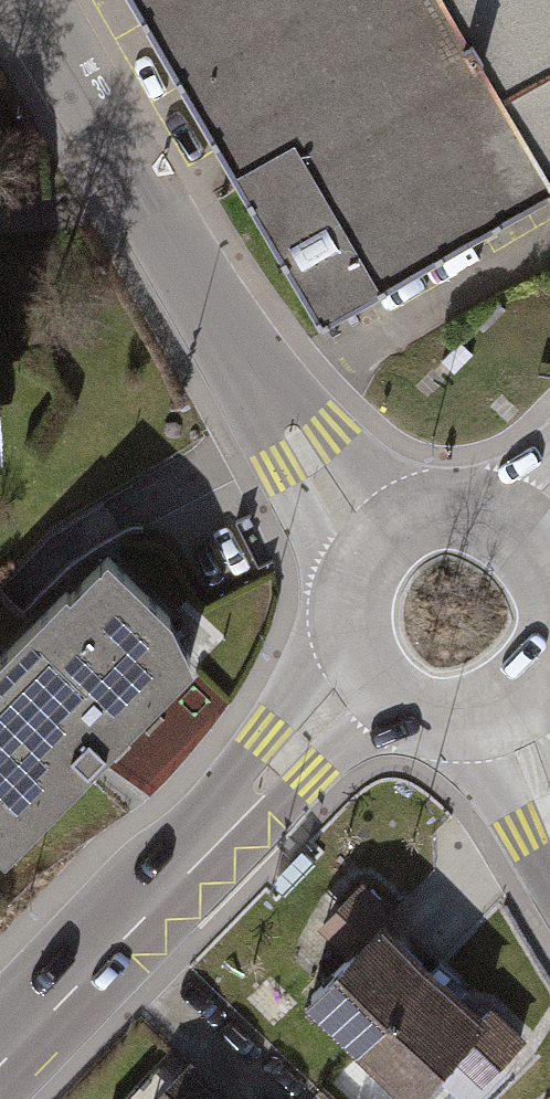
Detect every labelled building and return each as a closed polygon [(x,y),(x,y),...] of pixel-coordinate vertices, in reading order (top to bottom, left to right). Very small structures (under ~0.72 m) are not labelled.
[(322,334),(549,202),(549,0),(128,0),(322,334)] [(118,552),(0,669),(0,838),(18,856),(205,667),(182,616),(118,552)] [(436,977),(350,900),(308,947),(339,974),(301,1016),(356,1065),(436,977)] [(356,1065),(394,1098),(439,1098),(443,1094),(449,1098),(498,1098),(532,1062),(436,977),(356,1065)]
